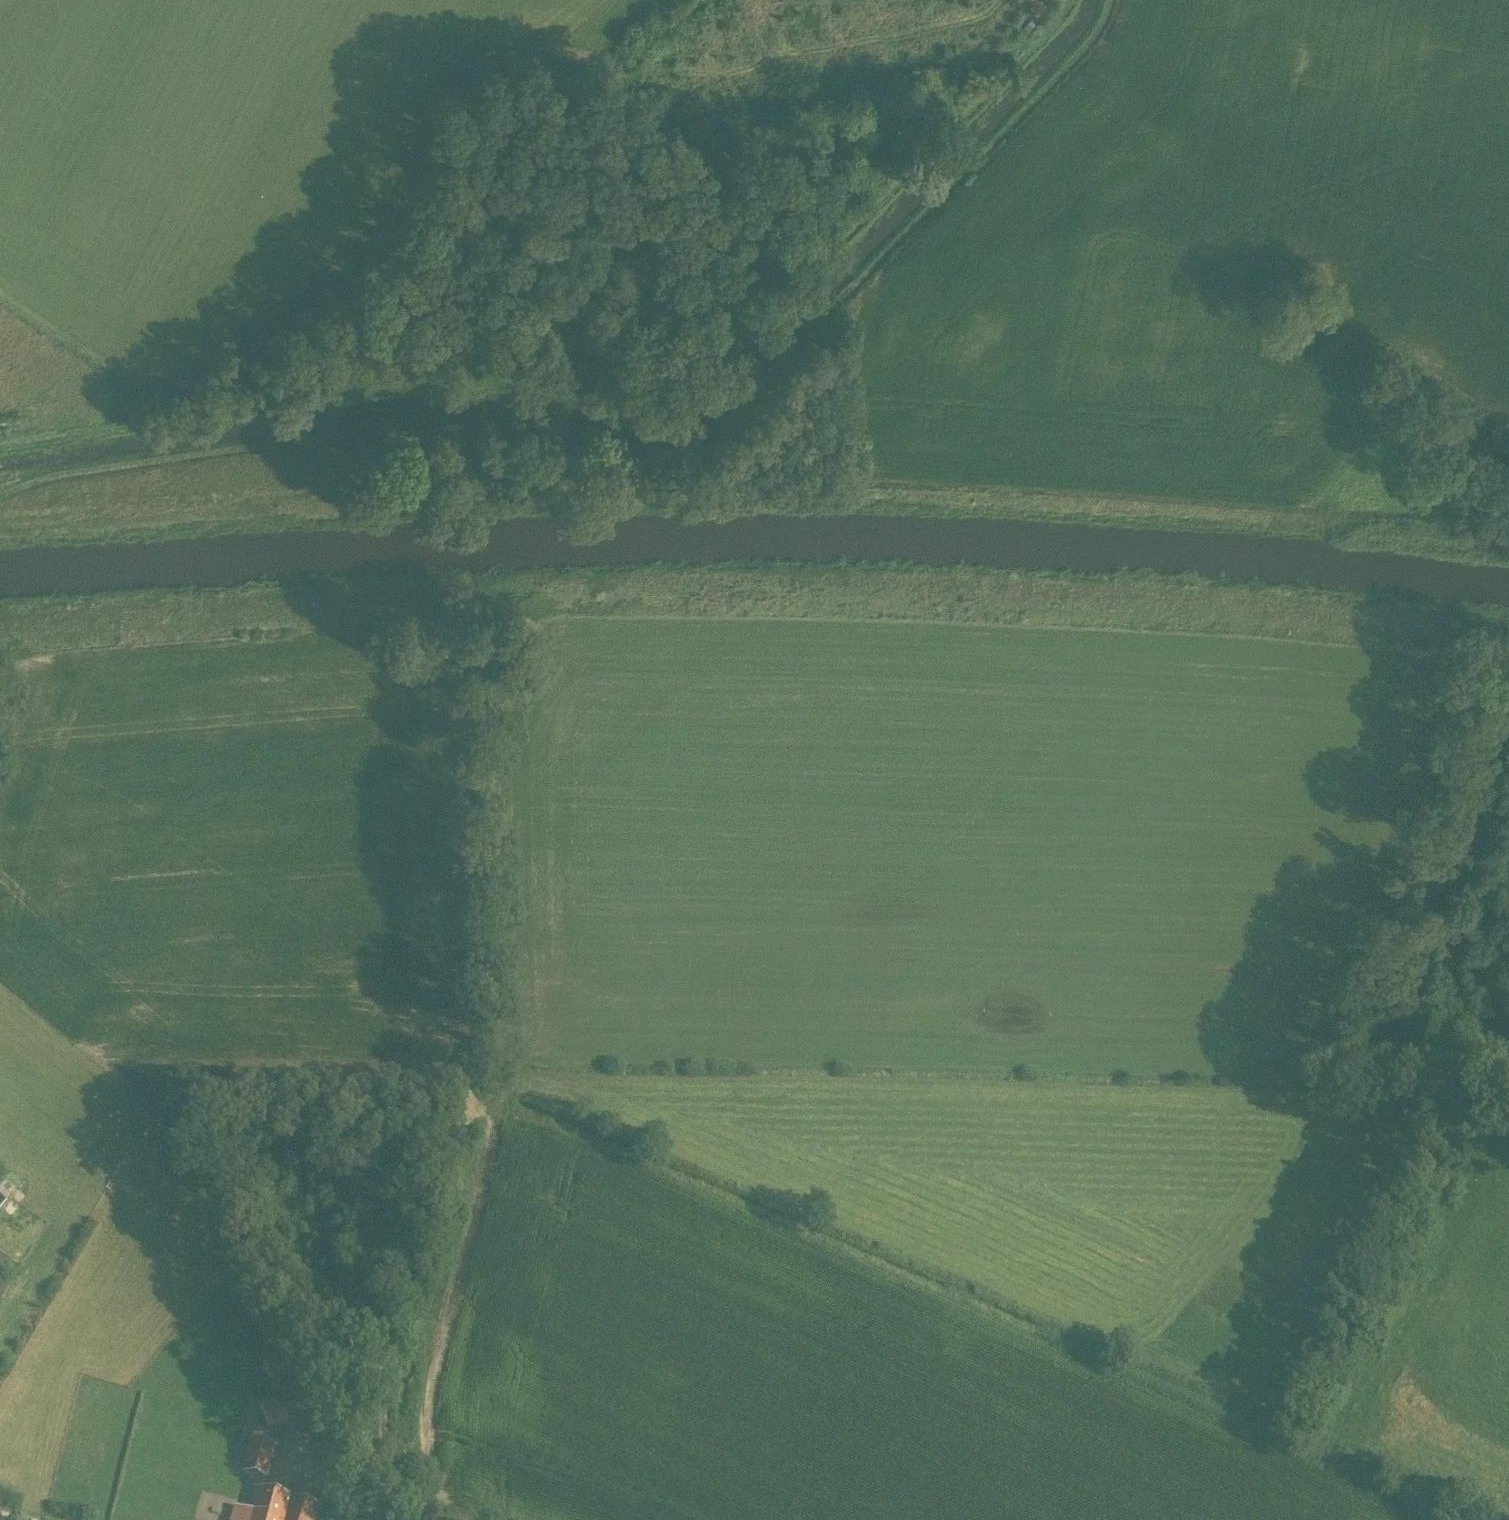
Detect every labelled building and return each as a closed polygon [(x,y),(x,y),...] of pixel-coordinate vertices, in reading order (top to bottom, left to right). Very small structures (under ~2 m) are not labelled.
[(273,1429),(289,1423),(279,1398),(263,1404),(273,1429)] [(249,1438),(241,1472),(268,1479),(271,1470),(269,1469),(271,1459),(273,1459),(277,1445),(249,1438)] [(292,1499),(256,1489),(248,1519),(286,1519),(292,1499)] [(319,1505),(293,1498),(288,1519),(314,1519),(319,1505)]
